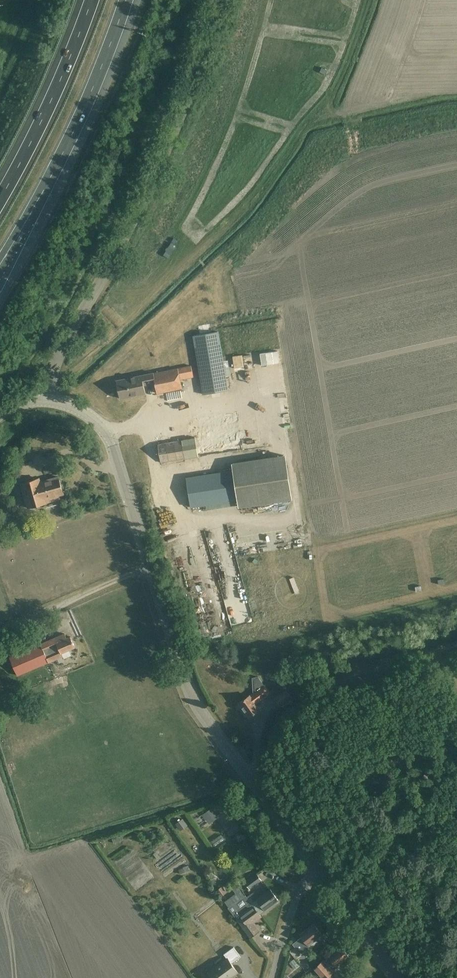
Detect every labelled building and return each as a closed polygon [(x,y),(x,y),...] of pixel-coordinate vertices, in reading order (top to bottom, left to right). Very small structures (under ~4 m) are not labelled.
[(192,336),(201,387),(202,395),(230,390),(219,331),(192,336)] [(274,359),(274,346),(256,347),(257,360),(274,359)] [(233,352),(235,366),(249,364),(247,350),(233,352)] [(178,368),(180,380),(194,377),(191,366),(178,368)] [(180,380),(178,368),(154,373),(155,383),(157,393),(182,388),(180,380)] [(155,383),(154,373),(116,380),(120,398),(146,393),(143,382),(150,381),(151,384),(155,383)] [(194,438),(168,442),(158,444),(161,463),(171,461),(199,456),(196,438),(194,438)] [(231,462),(232,471),(237,500),(238,507),(292,499),(285,454),(231,462)] [(194,464),(181,467),(183,473),(196,469),(194,464)] [(191,507),(237,500),(232,471),(186,478),(191,507)] [(21,483),(29,508),(60,499),(58,495),(63,493),(59,477),(40,482),(39,478),(21,483)] [(65,634),(56,637),(47,641),(41,643),(9,655),(17,672),(48,661),(48,662),(54,660),(63,656),(64,659),(72,655),(69,649),(75,647),(71,636),(67,638),(65,634)] [(256,703),(271,692),(265,684),(264,685),(258,676),(252,678),(253,693),(239,703),(249,717),(260,709),(256,703)] [(286,690),(275,698),(281,706),(292,697),(286,690)] [(8,692),(0,695),(0,713),(0,714),(15,709),(8,692)] [(199,807),(203,818),(213,814),(209,803),(199,807)] [(183,818),(175,824),(179,829),(186,823),(183,818)] [(221,834),(211,841),(215,846),(225,839),(221,834)] [(183,860),(177,863),(179,868),(186,864),(183,860)] [(184,868),(179,870),(180,875),(190,871),(188,865),(184,867),(184,868)] [(261,880),(257,874),(246,882),(250,888),(261,880)] [(222,887),(217,891),(221,897),(226,893),(222,887)] [(251,897),(248,899),(254,906),(260,914),(265,910),(266,911),(274,905),(273,903),(278,899),(271,889),(262,895),(254,902),(251,897)] [(261,915),(260,914),(254,906),(248,899),(247,900),(245,897),(230,909),(244,929),(250,937),(257,932),(250,923),(261,915)] [(290,951),(296,958),(311,946),(309,944),(322,934),(314,924),(301,935),(302,936),(293,944),(295,947),(290,951)] [(334,952),(329,955),(323,960),(324,961),(315,968),(322,977),(328,977),(334,973),(331,969),(336,965),(349,956),(342,946),(334,952)] [(208,972),(213,977),(229,977),(230,977),(237,972),(232,963),(241,957),(234,947),(224,954),(227,958),(208,972)] [(289,962),(294,969),(299,965),(293,959),(289,962)]
